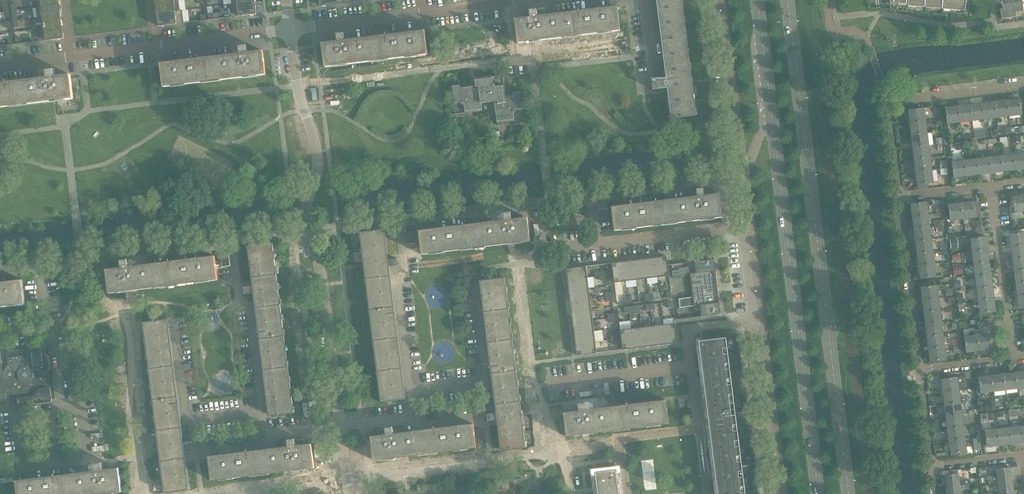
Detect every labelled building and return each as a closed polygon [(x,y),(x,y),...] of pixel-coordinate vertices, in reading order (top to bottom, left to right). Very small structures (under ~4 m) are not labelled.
[(157,14),(180,11),(179,0),(156,3),(157,14)] [(670,88),(674,118),(696,116),(682,0),(659,0),(669,81),(658,82),(659,89),(670,88)] [(890,4),(907,6),(966,11),(967,0),(890,0),(890,4)] [(230,4),(232,17),(257,14),(255,1),(232,4),(230,4)] [(1003,5),(1004,13),(1002,13),(1002,19),(1017,17),(1016,12),(1023,11),(1023,8),(1023,3),(1003,5)] [(38,18),(61,15),(60,4),(37,7),(38,18)] [(516,23),(518,44),(620,31),(617,7),(617,10),(546,19),(545,9),(530,11),(531,21),(516,23)] [(182,10),(180,11),(157,14),(159,26),(184,23),(182,10)] [(44,28),(62,25),(61,15),(38,18),(38,19),(43,18),(44,28)] [(37,29),(39,42),(64,38),(62,25),(44,28),(37,29)] [(354,43),(353,40),(353,33),(337,35),(338,44),(324,46),(323,44),(325,68),(428,55),(425,31),(424,31),(424,34),(354,43)] [(162,65),(162,63),(161,63),(161,64),(164,87),(265,75),(266,75),(263,51),(263,53),(248,55),(247,46),(232,47),(233,57),(162,65)] [(57,101),(58,101),(58,100),(73,98),(71,78),(55,80),(54,70),(39,71),(40,81),(0,86),(0,107),(54,101),(57,100),(57,101)] [(454,115),(482,112),(481,104),(494,102),(497,124),(525,120),(522,92),(505,94),(503,75),(475,78),(475,86),(471,86),(471,84),(451,87),(454,115)] [(1007,101),(1009,116),(1022,115),(1020,99),(1007,101)] [(995,102),(997,118),(1009,116),(1007,101),(995,102)] [(995,102),(983,104),(985,119),(997,118),(995,102)] [(971,105),(973,121),(985,119),(983,104),(971,105)] [(973,121),(971,105),(959,107),(961,122),(973,121)] [(961,122),(959,107),(945,108),(947,124),(961,122)] [(908,110),(910,122),(925,120),(924,108),(908,110)] [(925,120),(910,122),(911,135),(927,133),(925,120)] [(911,135),(913,148),(929,145),(927,133),(911,135)] [(913,148),(914,159),(930,157),(929,145),(913,148)] [(1015,170),(1023,169),(1023,153),(1013,154),(1015,170)] [(1015,170),(1013,154),(1001,156),(1003,172),(1015,170)] [(1001,156),(989,157),(991,173),(1003,172),(1001,156)] [(914,159),(916,172),(932,169),(930,157),(914,159)] [(991,173),(989,157),(977,159),(979,175),(991,173)] [(977,159),(965,160),(967,176),(979,175),(977,159)] [(967,176),(965,160),(952,162),(954,178),(967,176)] [(932,169),(916,172),(918,185),(933,183),(932,169)] [(613,210),(612,207),(614,231),(723,218),(720,197),(705,199),(704,188),(688,190),(689,200),(613,210)] [(1013,197),(1015,212),(1023,211),(1023,195),(1013,197)] [(911,204),(913,218),(928,216),(927,202),(911,204)] [(961,203),(963,219),(976,217),(974,202),(961,203)] [(963,219),(961,203),(948,205),(950,221),(963,219)] [(420,234),(420,231),(419,231),(422,255),(531,241),(528,221),(512,222),(511,212),(496,214),(497,224),(420,234)] [(928,216),(913,218),(914,230),(930,228),(928,216)] [(930,228),(914,230),(916,242),(931,240),(930,228)] [(387,267),(390,267),(399,266),(398,259),(386,260),(382,230),(360,232),(381,402),(404,400),(387,267)] [(405,233),(407,244),(415,243),(414,231),(406,232),(405,233)] [(1011,248),(1023,246),(1023,232),(1010,234),(1011,248)] [(971,239),(972,252),(988,251),(986,237),(971,239)] [(933,252),(931,240),(916,242),(917,254),(933,252)] [(245,294),(254,293),(256,293),(271,416),(294,413),(273,243),(250,246),(255,285),(244,287),(245,294)] [(1013,260),(1023,258),(1023,246),(1011,248),(1013,260)] [(972,252),(974,265),(989,263),(988,251),(972,252)] [(917,254),(919,266),(934,264),(933,252),(917,254)] [(221,255),(222,267),(231,266),(229,254),(221,255)] [(215,259),(138,268),(137,259),(121,261),(122,270),(107,272),(110,294),(218,280),(215,256),(214,256),(215,259)] [(658,278),(669,276),(668,264),(667,256),(656,258),(658,278)] [(656,258),(645,259),(647,279),(658,278),(656,258)] [(1013,260),(1014,272),(1023,271),(1023,258),(1013,260)] [(636,280),(647,279),(645,259),(634,261),(636,280)] [(714,259),(695,262),(696,273),(716,270),(714,259)] [(636,280),(634,261),(623,262),(625,282),(636,280)] [(615,283),(625,282),(623,262),(612,263),(615,283)] [(974,265),(975,277),(991,275),(989,263),(974,265)] [(934,264),(919,266),(920,279),(936,277),(934,264)] [(567,269),(568,280),(588,277),(586,266),(567,269)] [(720,304),(720,302),(716,270),(696,273),(690,273),(693,297),(694,305),(694,307),(700,306),(720,304)] [(1016,284),(1023,283),(1023,271),(1014,272),(1016,284)] [(991,275),(975,277),(977,289),(992,287),(991,275)] [(568,280),(569,291),(589,288),(588,277),(568,280)] [(488,421),(497,420),(500,420),(500,425),(503,450),(526,448),(505,278),(482,280),(499,412),(487,414),(488,421)] [(25,303),(23,280),(22,280),(22,283),(0,286),(0,307),(25,303)] [(1017,296),(1023,295),(1023,283),(1016,284),(1017,296)] [(921,287),(923,300),(938,298),(937,285),(921,287)] [(992,287),(977,289),(978,301),(994,299),(992,287)] [(590,299),(589,288),(569,291),(571,301),(590,299)] [(679,298),(680,307),(694,305),(693,297),(679,298)] [(923,300),(924,313),(940,311),(938,298),(923,300)] [(592,310),(590,299),(571,301),(572,312),(592,310)] [(994,299),(978,301),(980,314),(996,312),(994,299)] [(700,306),(702,316),(702,317),(721,314),(720,304),(700,306)] [(593,321),(592,310),(572,312),(573,323),(593,321)] [(940,311),(924,313),(926,325),(941,323),(940,311)] [(182,450),(185,449),(194,448),(193,441),(181,442),(166,319),(143,322),(165,492),(187,489),(182,450)] [(573,323),(575,334),(594,332),(593,321),(573,323)] [(678,343),(675,323),(664,325),(667,345),(678,343)] [(926,325),(927,337),(943,335),(941,323),(926,325)] [(653,326),(656,346),(667,345),(664,325),(653,326)] [(653,326),(642,327),(645,347),(656,346),(653,326)] [(634,349),(645,347),(642,327),(631,329),(634,349)] [(634,349),(631,329),(620,330),(623,350),(634,349)] [(603,330),(596,332),(598,341),(605,339),(603,330)] [(576,345),(596,342),(594,332),(575,334),(576,345)] [(977,335),(979,351),(992,349),(990,334),(977,335)] [(927,337),(929,349),(944,347),(943,335),(927,337)] [(979,351),(977,335),(964,337),(966,352),(979,351)] [(720,493),(746,493),(726,338),(702,341),(720,493)] [(597,353),(596,342),(576,345),(577,356),(597,353)] [(47,357),(45,356),(47,353),(46,347),(45,346),(9,350),(7,352),(9,364),(3,371),(1,351),(0,352),(0,408),(8,407),(7,399),(13,399),(16,398),(18,400),(19,404),(20,405),(52,402),(53,400),(49,371),(46,369),(48,367),(47,358),(47,357)] [(944,347),(929,349),(930,362),(946,360),(944,347)] [(1016,373),(1018,389),(1023,388),(1023,372),(1016,373)] [(1016,373),(1004,374),(1006,390),(1018,389),(1016,373)] [(992,376),(994,391),(1006,390),(1004,374),(992,376)] [(994,391),(992,376),(979,377),(981,393),(994,391)] [(943,392),(959,391),(964,390),(963,377),(942,379),(943,392)] [(959,391),(943,392),(945,405),(960,403),(959,391)] [(564,415),(567,436),(669,424),(666,400),(665,400),(665,403),(595,411),(594,402),(578,403),(579,413),(564,415)] [(945,405),(946,417),(962,415),(967,414),(966,402),(960,403),(945,405)] [(963,427),(962,415),(946,417),(948,429),(963,427)] [(372,439),(372,436),(371,437),(374,460),(476,448),(474,427),(473,424),(473,426),(402,435),(401,426),(386,428),(387,437),(372,439)] [(948,429),(949,441),(965,439),(963,427),(948,429)] [(1011,428),(1013,444),(1023,442),(1023,436),(1023,427),(1011,428)] [(1011,428),(998,430),(1000,445),(1013,444),(1011,428)] [(1000,445),(998,430),(985,431),(987,447),(1000,445)] [(210,459),(210,456),(209,456),(212,480),(315,468),(312,444),(311,444),(311,446),(296,448),(295,439),(280,441),(281,450),(210,459)] [(965,439),(949,441),(951,454),(966,452),(965,439)] [(19,493),(104,493),(105,493),(106,493),(122,491),(120,470),(104,472),(103,462),(88,464),(89,474),(18,483),(18,480),(17,480),(19,493)] [(997,469),(998,481),(1012,479),(1010,468),(997,469)] [(619,490),(616,471),(616,470),(595,472),(595,473),(596,473),(598,490),(598,493),(619,493),(619,490)] [(945,476),(946,487),(960,485),(958,474),(945,476)] [(998,481),(995,481),(989,482),(989,487),(995,486),(995,487),(999,487),(1000,492),(1013,490),(1012,479),(998,481)] [(947,493),(961,493),(960,491),(971,489),(970,484),(964,485),(960,485),(946,487),(947,493)]
